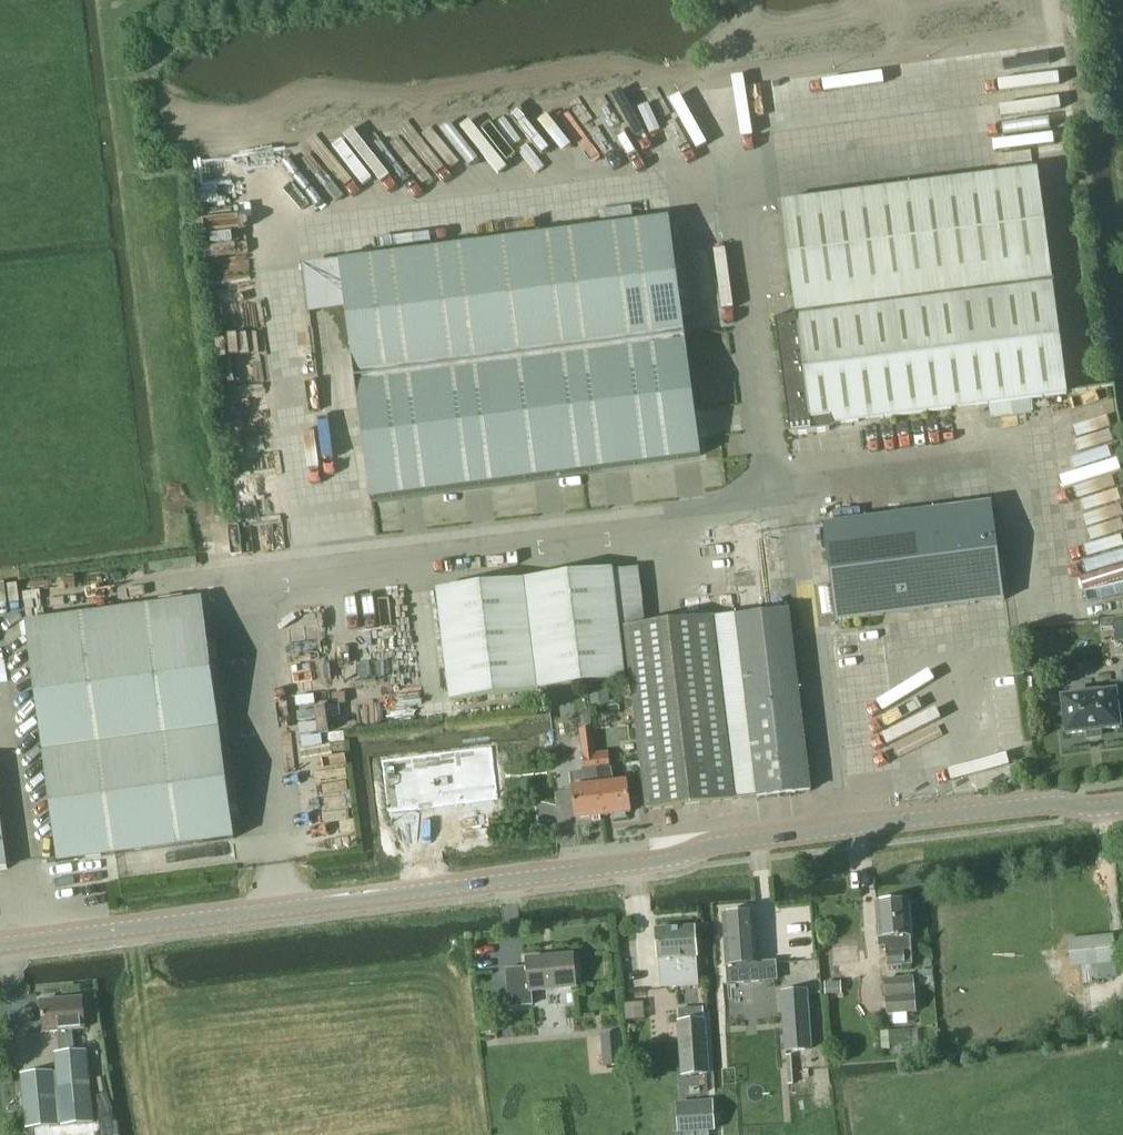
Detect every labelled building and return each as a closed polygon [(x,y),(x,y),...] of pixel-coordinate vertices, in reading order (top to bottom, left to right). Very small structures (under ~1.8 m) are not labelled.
[(1016,19),(1006,21),(1010,43),(1020,42),(1016,19)] [(907,40),(908,36),(891,30),(870,89),(898,99),(918,44),(907,40)] [(844,102),(868,45),(854,39),(829,96),(844,102)] [(572,167),(586,158),(553,108),(539,117),(572,167)] [(502,177),(511,170),(475,124),(466,132),(502,177)] [(413,146),(401,155),(384,133),(372,142),(409,191),(433,173),(413,146)] [(308,144),(298,153),(289,143),(276,155),(318,200),(329,189),(340,201),(351,190),(308,144)] [(1037,171),(782,204),(797,320),(775,322),(789,431),(794,435),(829,430),(833,426),(1067,395),(1037,171)] [(669,219),(339,263),(370,500),(420,494),(701,457),(669,219)] [(991,504),(824,526),(836,623),(1004,601),(991,504)] [(449,701),(626,680),(612,570),(436,591),(449,701)] [(8,604),(11,619),(28,617),(23,584),(8,586),(7,581),(0,582),(0,605),(8,604)] [(810,791),(788,611),(772,613),(741,615),(751,702),(727,705),(731,730),(755,728),(763,797),(810,791)] [(731,730),(727,705),(716,618),(625,631),(635,716),(647,811),(739,800),(731,730)] [(204,620),(28,643),(58,863),(234,839),(204,620)] [(1122,643),(1122,623),(1113,624),(1115,643),(1122,643)] [(1062,701),(1067,736),(1085,734),(1085,735),(1101,733),(1101,731),(1120,729),(1117,706),(1122,706),(1122,673),(1121,673),(1122,682),(1111,684),(1112,692),(1099,693),(1099,692),(1078,695),(1078,696),(1062,698),(1062,701)] [(607,687),(589,689),(591,706),(609,704),(607,687)] [(305,735),(349,733),(349,704),(340,704),(340,690),(290,691),(291,710),(304,709),(305,735)] [(592,731),(579,733),(582,758),(596,756),(592,731)] [(552,742),(544,743),(545,753),(554,752),(555,752),(554,742),(552,742)] [(488,750),(452,754),(459,809),(496,805),(488,750)] [(452,754),(415,759),(423,814),(459,809),(452,754)] [(596,756),(603,817),(630,814),(626,782),(614,784),(613,770),(611,770),(609,755),(596,756)] [(576,820),(603,817),(596,756),(582,758),(584,774),(570,775),(572,789),(576,820)] [(415,759),(379,764),(386,819),(422,814),(415,759)] [(907,901),(876,903),(879,947),(886,947),(887,968),(912,966),(907,901)] [(775,963),(757,964),(754,913),(723,915),(726,967),(728,985),(776,981),(775,963)] [(694,928),(656,931),(658,960),(659,968),(662,968),(662,971),(668,971),(669,989),(698,987),(696,958),(697,958),(694,928)] [(1113,935),(1068,940),(1071,969),(1098,966),(1100,979),(1117,977),(1116,964),(1113,935)] [(527,969),(506,971),(509,1008),(532,1006),(531,991),(575,988),(573,956),(526,960),(527,969)] [(907,1013),(916,1013),(913,979),(885,981),(888,1015),(907,1013)] [(837,983),(826,984),(826,995),(837,995),(837,983)] [(664,989),(653,989),(654,1008),(665,1008),(664,989)] [(785,1053),(810,1051),(806,991),(781,993),(785,1053)] [(57,1072),(21,1076),(26,1129),(57,1126),(56,1109),(91,1105),(86,1052),(74,1053),(72,1031),(84,1030),(81,999),(41,1003),(44,1033),(58,1032),(60,1054),(55,1055),(57,1072)] [(643,1004),(625,1005),(626,1021),(644,1020),(643,1004)] [(683,1076),(707,1074),(707,1073),(706,1057),(703,1010),(678,1012),(683,1075),(683,1076)] [(907,1013),(888,1015),(889,1024),(907,1022),(907,1013)] [(619,1035),(601,1036),(604,1068),(622,1066),(621,1066),(619,1035)] [(677,1109),(678,1132),(714,1130),(713,1107),(677,1109)]
